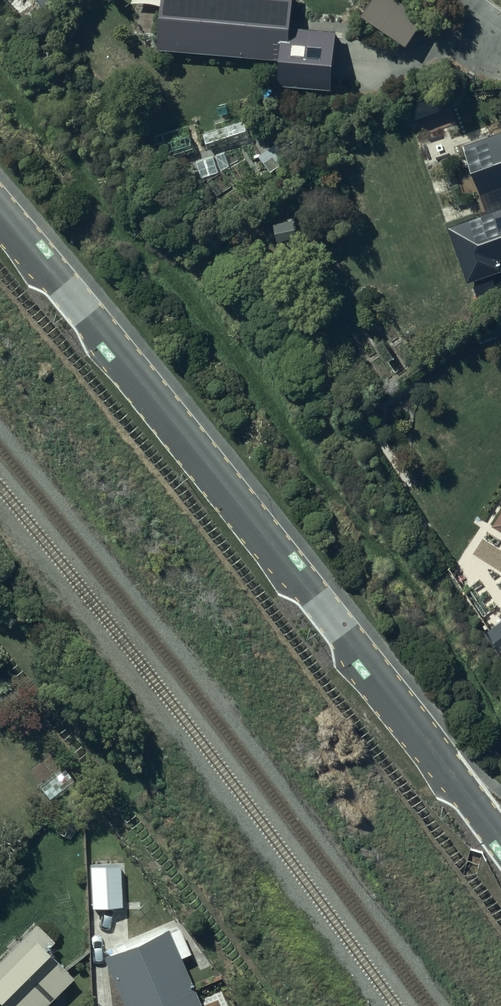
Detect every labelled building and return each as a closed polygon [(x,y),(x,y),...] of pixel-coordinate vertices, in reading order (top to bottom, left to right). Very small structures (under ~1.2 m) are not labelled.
[(159,41),(280,51),(278,77),(333,81),(338,23),(292,20),(293,0),(163,0),(159,41)] [(410,0),(367,0),(363,7),(406,36),(425,10),(410,0)] [(202,128),(210,147),(250,133),(243,113),(202,128)] [(464,140),(480,189),(500,182),(500,128),(464,140)] [(280,134),(260,150),(273,167),(293,151),(280,134)] [(451,220),(468,277),(500,267),(500,257),(500,254),(500,204),(451,220)] [(73,779),(62,766),(40,784),(50,797),(73,779)] [(93,911),(124,912),(124,868),(93,868),(93,911)] [(77,984),(50,956),(59,947),(40,927),(0,967),(0,1003),(3,1005),(55,1005),(77,984)] [(175,935),(109,963),(128,1005),(205,1005),(175,935)]
